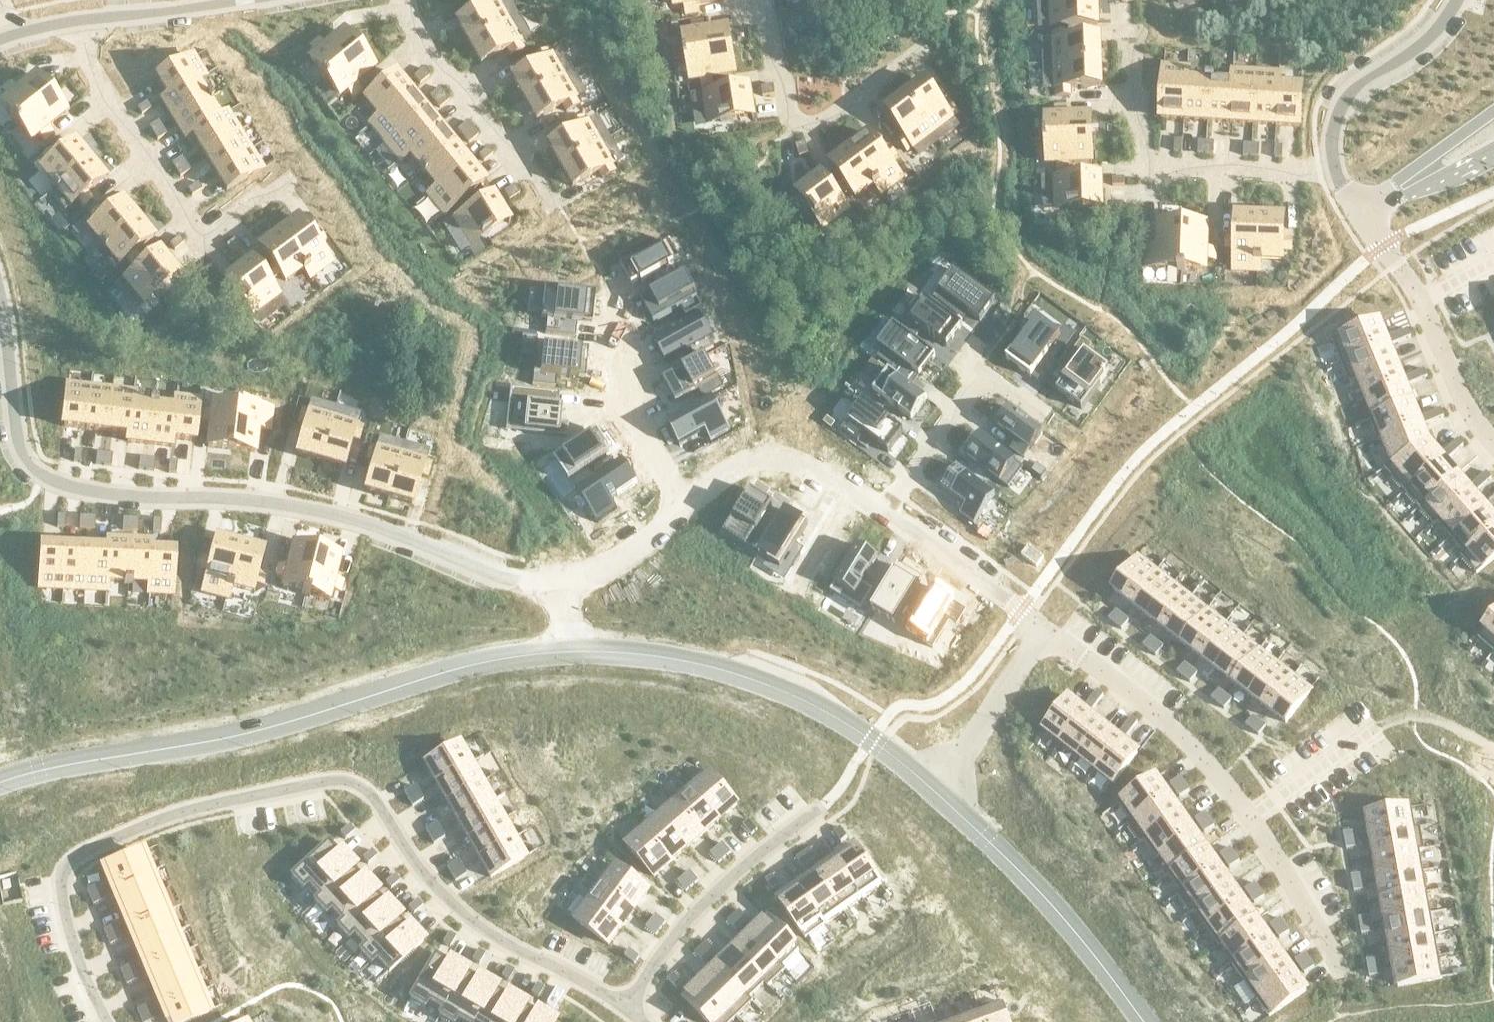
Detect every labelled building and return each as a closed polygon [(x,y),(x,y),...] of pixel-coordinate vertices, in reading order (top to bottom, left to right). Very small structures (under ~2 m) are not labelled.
[(456,23),(468,44),(516,16),(506,0),(497,0),(494,2),(493,0),(482,0),(479,2),(483,8),(456,23)] [(676,8),(686,6),(688,15),(698,13),(697,4),(719,1),(719,0),(674,0),(676,8)] [(1040,27),(1098,25),(1097,0),(1042,0),(1043,25),(1039,26),(1040,27)] [(516,16),(468,44),(480,65),(507,49),(511,56),(522,49),(518,43),(528,37),(516,16)] [(685,55),(686,59),(732,52),(728,28),(706,32),(704,23),(694,25),(695,34),(685,35),(688,55),(685,55)] [(358,50),(343,32),(325,46),(320,40),(311,47),(317,53),(309,60),(321,75),(319,77),(322,80),(358,50)] [(1045,65),(1100,63),(1100,39),(1069,40),(1068,33),(1056,33),(1056,41),(1045,41),(1045,65)] [(356,83),(373,69),(358,50),(322,80),(324,83),(326,82),(339,97),(347,90),(353,97),(361,90),(356,83)] [(538,64),(512,79),(524,100),(571,72),(559,52),(549,57),(546,51),(535,57),(538,64)] [(732,52),(686,59),(686,63),(689,63),(692,82),(703,81),(704,89),(715,87),(713,79),(736,75),(732,52)] [(205,77),(193,57),(157,79),(168,98),(169,98),(197,81),(197,82),(205,77)] [(1070,88),(1101,87),(1100,63),(1045,65),(1046,89),(1058,88),(1058,96),(1071,95),(1070,88)] [(1189,68),(1164,67),(1161,119),(1185,120),(1187,80),(1188,80),(1189,68)] [(424,71),(415,78),(420,84),(429,77),(424,71)] [(1232,82),(1233,83),(1231,123),(1253,124),(1256,72),(1233,71),(1232,82)] [(571,72),(524,100),(535,120),(562,105),(566,111),(577,105),(573,98),(583,93),(571,72)] [(1280,74),(1256,72),(1253,124),(1276,126),(1278,85),(1279,85),(1280,74)] [(411,92),(396,74),(365,99),(379,117),(380,118),(411,92)] [(50,94),(35,76),(18,90),(12,84),(4,90),(9,97),(1,104),(13,119),(11,121),(14,124),(50,94)] [(1206,81),(1188,80),(1187,80),(1185,120),(1208,122),(1210,78),(1206,78),(1206,81)] [(1214,78),(1210,78),(1208,122),(1231,123),(1233,83),(1232,82),(1214,81),(1214,78)] [(208,95),(206,96),(197,82),(197,81),(169,98),(168,98),(162,102),(173,121),(211,98),(208,95)] [(944,107),(925,82),(906,97),(939,141),(958,127),(951,118),(957,113),(950,103),(944,107)] [(773,84),(761,86),(763,93),(775,92),(773,84)] [(1302,87),(1279,85),(1278,85),(1276,126),(1300,127),(1302,87)] [(750,87),(692,97),(692,98),(696,98),(700,124),(721,121),(721,123),(732,121),(732,119),(752,116),(753,119),(755,119),(750,87)] [(439,88),(430,96),(435,102),(444,94),(439,88)] [(385,143),(425,110),(411,92),(380,118),(379,117),(370,124),(385,143)] [(48,127),(65,113),(50,94),(14,124),(16,127),(18,125),(31,141),(39,134),(45,141),(53,134),(48,127)] [(435,102),(440,108),(449,101),(444,94),(435,102)] [(939,141),(906,97),(887,111),(905,136),(900,140),(907,150),(913,146),(920,155),(939,141)] [(213,102),(211,98),(173,121),(185,140),(192,136),(192,135),(219,118),(219,117),(210,103),(213,102)] [(147,103),(136,109),(141,116),(151,110),(147,103)] [(1057,117),(1046,117),(1047,137),(1044,137),(1045,141),(1091,139),(1091,116),(1068,116),(1068,108),(1057,108),(1057,117)] [(409,153),(440,127),(425,110),(385,143),(400,161),(409,154),(409,153)] [(239,132),(227,112),(219,117),(219,118),(192,135),(192,136),(203,154),(239,132)] [(575,131),(548,146),(560,167),(607,139),(596,119),(586,124),(582,118),(571,124),(575,131)] [(162,128),(158,121),(148,128),(152,134),(162,128)] [(468,123),(458,131),(464,137),(473,130),(468,123)] [(421,172),(454,145),(440,127),(409,153),(409,154),(420,167),(418,169),(421,172)] [(156,141),(166,135),(162,128),(152,134),(156,141)] [(464,137),(469,143),(478,136),(473,130),(464,137)] [(239,132),(203,154),(214,172),(250,150),(239,132)] [(850,148),(878,186),(881,184),(880,181),(895,170),(889,161),(897,156),(891,148),(883,153),(869,134),(850,148)] [(607,139),(560,167),(572,187),(598,172),(602,178),(613,172),(609,165),(619,160),(607,139)] [(1091,139),(1045,141),(1045,145),(1047,145),(1048,165),(1059,164),(1059,173),(1070,173),(1069,164),(1092,163),(1091,139)] [(1183,152),(1184,140),(1176,140),(1175,152),(1183,152)] [(90,160),(75,141),(57,156),(51,149),(43,155),(49,163),(41,169),(53,185),(51,186),(54,189),(90,160)] [(1206,154),(1207,142),(1199,141),(1198,153),(1206,154)] [(1214,154),(1215,142),(1207,142),(1206,154),(1214,154)] [(1251,156),(1252,144),(1244,144),(1243,156),(1251,156)] [(1259,157),(1260,145),(1252,144),(1251,156),(1259,157)] [(438,188),(469,162),(454,145),(421,172),(423,176),(426,174),(437,187),(438,188)] [(801,148),(804,159),(812,157),(809,145),(801,148)] [(1282,158),(1283,146),(1275,146),(1274,158),(1282,158)] [(487,147),(478,155),(483,161),(492,153),(487,147)] [(837,187),(843,195),(851,190),(857,198),(873,186),(875,188),(878,186),(850,148),(831,163),(845,182),(837,187)] [(214,172),(226,191),(262,169),(250,150),(214,172)] [(181,158),(170,164),(175,171),(185,165),(181,158)] [(93,201),(87,193),(105,178),(90,160),(54,189),(56,193),(58,191),(71,206),(79,200),(85,207),(93,201)] [(444,214),(484,181),(469,162),(438,188),(437,187),(428,195),(444,214)] [(175,171),(179,178),(189,172),(185,165),(175,171)] [(856,220),(821,174),(796,193),(797,194),(800,192),(812,209),(810,210),(817,219),(819,218),(831,234),(853,219),(855,221),(856,220)] [(1113,185),(1125,184),(1125,176),(1113,177),(1113,185)] [(1101,177),(1043,179),(1043,181),(1046,181),(1047,207),(1068,207),(1068,209),(1080,208),(1080,206),(1100,205),(1100,209),(1102,209),(1101,177)] [(196,183),(186,190),(190,196),(200,190),(196,183)] [(516,187),(505,193),(510,200),(520,194),(516,187)] [(490,233),(489,231),(506,220),(508,223),(510,223),(493,195),(443,226),(444,227),(447,225),(461,248),(479,237),(480,239),(490,233)] [(97,222),(89,228),(101,244),(99,245),(102,248),(138,219),(123,200),(105,215),(99,208),(91,214),(97,222)] [(1226,238),(1226,248),(1235,248),(1235,259),(1254,260),(1254,262),(1258,262),(1260,216),(1236,215),(1235,238),(1226,238)] [(1260,216),(1258,262),(1262,263),(1262,260),(1282,261),(1282,250),(1292,250),(1292,240),(1283,240),(1284,216),(1260,216)] [(317,245),(325,239),(319,231),(311,237),(297,218),(278,232),(306,270),(309,267),(307,265),(323,254),(317,245)] [(135,252),(153,237),(138,219),(102,248),(104,252),(106,250),(119,265),(127,258),(133,266),(141,259),(135,252)] [(1159,258),(1158,269),(1178,269),(1178,272),(1182,272),(1184,225),(1160,224),(1159,247),(1150,247),(1150,258),(1159,258)] [(1184,225),(1182,272),(1186,272),(1186,270),(1206,270),(1206,260),(1215,260),(1215,249),(1206,249),(1207,226),(1184,225)] [(279,273),(285,282),(301,270),(303,272),(306,270),(278,232),(259,246),(273,265),(265,271),(271,279),(279,273)] [(178,235),(169,243),(174,249),(183,241),(178,235)] [(229,243),(236,253),(242,248),(235,238),(229,243)] [(657,247),(622,267),(622,268),(624,267),(629,277),(628,278),(629,279),(630,278),(633,285),(632,285),(633,287),(642,281),(643,283),(642,284),(643,285),(653,279),(657,287),(656,287),(657,288),(677,277),(677,276),(676,277),(672,269),(675,267),(675,266),(674,266),(673,265),(680,261),(679,260),(678,261),(670,245),(671,244),(670,243),(657,250),(656,249),(657,249),(657,247)] [(160,286),(176,273),(179,276),(180,275),(159,250),(114,287),(115,288),(118,286),(135,307),(151,294),(152,295),(161,288),(160,286)] [(250,259),(225,278),(226,280),(229,277),(241,294),(239,295),(246,304),(248,303),(260,320),(282,304),(284,307),(285,306),(250,259)] [(954,271),(933,299),(944,307),(945,306),(956,315),(961,308),(980,323),(996,302),(954,271)] [(686,277),(642,301),(654,324),(682,309),(687,318),(703,309),(695,294),(697,293),(687,277),(686,277)] [(544,290),(540,320),(546,320),(545,334),(575,337),(577,317),(591,319),(594,296),(544,290)] [(924,298),(903,327),(917,338),(923,329),(947,347),(963,326),(924,298)] [(692,349),(697,358),(714,348),(709,339),(714,337),(713,336),(712,336),(701,316),(702,315),(701,314),(654,340),(655,341),(667,361),(666,362),(667,363),(692,349)] [(1007,359),(1031,378),(1048,355),(1056,361),(1075,334),(1063,326),(1056,336),(1052,334),(1053,334),(1047,330),(1035,321),(1028,331),(1025,334),(1024,334),(1015,347),(1016,347),(1007,359)] [(1388,343),(1389,346),(1400,342),(1397,334),(1386,339),(1379,322),(1341,337),(1350,358),(1388,343)] [(883,350),(877,358),(893,370),(899,361),(920,377),(935,356),(894,325),(890,330),(878,346),(883,350)] [(1400,342),(1411,337),(1408,330),(1397,334),(1400,342)] [(1078,362),(1056,391),(1082,410),(1111,372),(1086,353),(1092,345),(1083,338),(1070,356),(1078,362)] [(1396,363),(1389,346),(1388,343),(1350,358),(1358,378),(1396,363)] [(532,383),(532,385),(555,387),(556,378),(585,381),(585,379),(583,379),(586,353),(588,353),(588,351),(536,346),(536,348),(537,348),(533,383),(532,383)] [(706,357),(664,380),(677,403),(699,391),(704,399),(725,388),(720,378),(718,379),(706,357)] [(1406,386),(1417,382),(1414,374),(1402,379),(1396,363),(1358,378),(1366,398),(1404,383),(1406,386)] [(1417,382),(1428,377),(1425,370),(1414,374),(1417,382)] [(889,372),(868,401),(882,411),(888,403),(912,421),(928,400),(889,372)] [(1412,403),(1406,386),(1404,383),(1366,398),(1375,418),(1412,403)] [(68,385),(63,427),(85,430),(90,388),(68,385)] [(510,387),(509,403),(518,404),(516,419),(524,420),(523,433),(566,437),(568,423),(560,423),(562,407),(553,406),(554,392),(510,387)] [(85,430),(107,432),(112,390),(90,388),(85,430)] [(107,432),(127,435),(128,435),(132,402),(133,402),(134,393),(112,390),(107,432)] [(172,440),(194,442),(198,400),(175,398),(174,407),(175,407),(171,440),(172,440)] [(713,399),(668,424),(680,447),(706,432),(711,441),(730,431),(713,399)] [(126,443),(149,445),(154,402),(150,401),(149,404),(133,402),(132,402),(128,435),(127,435),(126,443)] [(149,445),(171,448),(172,440),(171,440),(175,407),(174,407),(158,405),(158,402),(154,402),(149,445)] [(305,425),(297,455),(320,462),(335,409),(312,402),(309,413),(302,411),(298,423),(305,425)] [(863,402),(842,431),(858,443),(859,442),(864,435),(870,440),(888,453),(904,432),(863,402)] [(210,425),(207,447),(231,450),(236,404),(232,403),(232,406),(212,404),(211,414),(203,413),(201,424),(210,425)] [(1420,423),(1419,419),(1412,403),(1375,418),(1383,438),(1420,423)] [(231,450),(255,453),(257,430),(266,431),(267,421),(258,420),(260,409),(240,407),(240,404),(236,404),(231,450)] [(1011,408),(998,426),(1017,440),(1011,448),(1023,457),(1024,458),(1030,450),(1031,450),(1043,434),(1042,434),(1044,432),(1011,408)] [(320,462),(342,468),(351,439),(358,441),(362,428),(355,426),(358,415),(335,409),(320,462)] [(1441,410),(1430,414),(1433,422),(1444,417),(1441,410)] [(1430,414),(1419,419),(1420,423),(1383,438),(1394,464),(1429,442),(1422,426),(1433,422),(1430,414)] [(570,450),(557,459),(557,460),(558,460),(576,487),(577,489),(593,478),(588,469),(607,456),(603,451),(607,448),(596,432),(585,440),(584,439),(569,450),(570,450)] [(864,435),(859,442),(865,447),(870,440),(864,435)] [(981,436),(966,456),(978,466),(987,473),(1000,482),(1015,461),(981,436)] [(374,462),(365,491),(388,498),(403,445),(381,439),(378,449),(370,447),(367,460),(374,462)] [(1455,454),(1464,446),(1458,440),(1449,448),(1455,454)] [(1445,462),(1455,454),(1449,448),(1440,456),(1429,442),(1394,464),(1412,485),(1443,459),(1445,462)] [(388,498),(411,505),(420,475),(427,477),(430,465),(423,463),(426,452),(403,445),(388,498)] [(75,450),(74,462),(82,463),(83,451),(75,450)] [(96,453),(95,464),(103,465),(104,453),(96,453)] [(103,465),(111,466),(112,454),(104,453),(103,465)] [(139,458),(138,469),(146,470),(147,458),(139,458)] [(146,470),(154,471),(155,459),(147,458),(146,470)] [(1457,475),(1445,462),(1443,459),(1412,485),(1426,502),(1457,475)] [(169,461),(167,473),(175,474),(177,462),(169,461)] [(624,462),(577,493),(578,495),(580,493),(598,521),(596,522),(597,523),(617,510),(612,501),(638,484),(637,482),(636,483),(623,464),(625,463),(624,462)] [(1042,477),(1047,471),(1037,464),(1032,471),(1042,477)] [(957,468),(942,488),(966,506),(960,514),(974,525),(996,496),(990,492),(957,468)] [(1487,473),(1478,480),(1483,486),(1492,479),(1487,473)] [(1469,488),(1457,475),(1426,502),(1441,518),(1471,491),(1469,488)] [(1478,480),(1469,488),(1471,491),(1441,518),(1455,534),(1476,516),(1485,508),(1474,494),(1483,486),(1478,480)] [(994,487),(990,492),(996,496),(996,497),(1000,492),(994,487)] [(738,512),(724,535),(746,549),(748,546),(756,551),(767,534),(760,530),(768,516),(767,516),(773,505),(751,491),(744,502),(746,503),(740,513),(738,512)] [(1485,508),(1476,516),(1455,534),(1469,551),(1493,529),(1493,517),(1493,516),(1485,508)] [(786,511),(758,556),(780,569),(786,561),(794,567),(801,555),(792,550),(808,525),(786,511)] [(58,515),(57,527),(65,528),(66,516),(58,515)] [(79,516),(79,528),(87,529),(87,517),(79,516)] [(87,529),(95,529),(95,517),(87,517),(87,529)] [(123,518),(122,530),(130,531),(131,519),(123,518)] [(130,531),(138,531),(139,519),(131,519),(130,531)] [(152,520),(152,532),(160,532),(160,520),(152,520)] [(824,526),(797,570),(827,589),(839,570),(830,565),(846,540),(824,526)] [(1484,568),(1493,559),(1493,529),(1469,551),(1484,568)] [(208,570),(206,580),(225,585),(224,588),(228,589),(240,543),(217,538),(211,561),(202,558),(199,568),(208,570)] [(107,582),(124,583),(123,586),(127,586),(129,543),(107,542),(107,549),(108,550),(106,582),(107,582)] [(132,586),(132,583),(148,584),(149,584),(151,552),(152,552),(152,544),(129,543),(127,586),(132,586)] [(233,587),(252,592),(254,582),(264,584),(266,575),(257,572),(263,549),(240,543),(228,589),(232,590),(233,587)] [(285,578),(282,588),(301,593),(301,595),(305,596),(316,551),(293,545),(288,567),(279,565),(277,575),(285,578)] [(858,546),(831,591),(851,603),(878,559),(858,546)] [(1029,546),(1022,556),(1037,567),(1044,558),(1029,546)] [(42,547),(40,589),(62,590),(64,548),(42,547)] [(84,591),(86,549),(64,548),(62,590),(84,591)] [(84,591),(107,592),(107,582),(106,582),(108,550),(107,549),(86,549),(84,591)] [(309,595),(328,600),(331,589),(339,591),(342,581),(334,579),(339,557),(316,551),(305,596),(309,597),(309,595)] [(148,594),(171,595),(173,553),(152,552),(151,552),(149,584),(148,584),(148,594)] [(1113,591),(1131,604),(1156,572),(1138,558),(1113,591)] [(900,567),(873,611),(895,624),(896,623),(905,628),(915,611),(906,606),(913,595),(902,588),(910,576),(900,570),(901,569),(900,567)] [(1131,604),(1148,617),(1173,585),(1156,572),(1131,604)] [(1148,617),(1166,631),(1190,599),(1173,585),(1148,617)] [(934,588),(906,633),(933,649),(945,630),(940,627),(955,602),(934,588)] [(1166,631),(1183,644),(1207,612),(1190,599),(1166,631)] [(1123,615),(1116,611),(1109,620),(1115,625),(1123,615)] [(1183,644),(1200,657),(1225,625),(1207,612),(1183,644)] [(1129,620),(1123,615),(1115,625),(1122,630),(1129,620)] [(1481,633),(1493,644),(1493,618),(1481,633)] [(1200,657),(1217,670),(1242,638),(1225,625),(1200,657)] [(1157,642),(1151,637),(1143,646),(1150,651),(1157,642)] [(1217,670),(1234,683),(1259,651),(1242,638),(1217,670)] [(1163,647),(1157,642),(1150,651),(1156,656),(1163,647)] [(1234,683),(1251,697),(1276,664),(1259,651),(1234,683)] [(1191,668),(1185,663),(1177,673),(1184,678),(1191,668)] [(1251,697),(1268,710),(1293,678),(1276,664),(1251,697)] [(1198,673),(1191,668),(1184,678),(1190,683),(1198,673)] [(1268,710),(1286,724),(1311,691),(1293,678),(1268,710)] [(1225,695),(1219,690),(1212,699),(1218,704),(1225,695)] [(1097,705),(1104,696),(1098,691),(1090,700),(1097,705)] [(1232,700),(1225,695),(1218,704),(1224,709),(1232,700)] [(1086,712),(1083,710),(1068,698),(1044,729),(1062,743),(1086,712)] [(1079,756),(1103,726),(1089,715),(1097,705),(1090,700),(1083,710),(1086,712),(1062,743),(1079,756)] [(1260,721),(1253,716),(1246,726),(1252,731),(1260,721)] [(1131,732),(1138,723),(1132,718),(1124,727),(1131,732)] [(1266,726),(1260,721),(1252,731),(1259,735),(1266,726)] [(1103,726),(1079,756),(1096,770),(1120,739),(1123,742),(1131,732),(1124,727),(1117,737),(1103,726)] [(1113,784),(1138,753),(1123,742),(1120,739),(1096,770),(1113,784)] [(458,744),(425,764),(436,783),(470,764),(458,744)] [(447,802),(480,783),(470,764),(436,783),(447,802)] [(737,805),(711,774),(694,789),(720,820),(737,805)] [(1123,801),(1136,819),(1169,796),(1156,778),(1123,801)] [(1185,784),(1180,778),(1171,785),(1175,791),(1185,784)] [(480,783),(447,802),(457,821),(491,801),(480,783)] [(1190,791),(1185,784),(1175,791),(1180,798),(1190,791)] [(415,786),(404,792),(408,799),(419,793),(415,786)] [(720,820),(694,789),(677,803),(704,834),(720,820)] [(412,806),(423,800),(419,793),(408,799),(412,806)] [(1181,814),(1169,796),(1136,819),(1148,837),(1181,814)] [(491,801),(457,821),(468,840),(502,820),(491,801)] [(661,817),(688,848),(704,834),(677,803),(661,817)] [(1411,830),(1407,808),(1367,815),(1371,837),(1411,830)] [(1210,820),(1205,813),(1196,820),(1200,827),(1210,820)] [(1194,831),(1181,814),(1148,837),(1161,855),(1194,831)] [(645,832),(671,862),(688,848),(661,817),(645,832)] [(479,858),(513,839),(502,820),(468,840),(479,858)] [(1215,826),(1210,820),(1200,827),(1205,833),(1215,826)] [(758,830),(750,821),(744,826),(752,835),(758,830)] [(430,837),(440,831),(436,824),(426,830),(430,837)] [(345,840),(354,831),(348,826),(340,834),(345,840)] [(834,833),(841,842),(848,838),(841,828),(834,833)] [(1415,851),(1411,830),(1371,837),(1375,858),(1415,851)] [(440,831),(430,837),(434,844),(444,838),(440,831)] [(1161,855),(1173,872),(1206,849),(1194,831),(1161,855)] [(1356,831),(1344,834),(1345,842),(1357,839),(1356,831)] [(671,862),(645,832),(628,846),(654,877),(671,862)] [(490,878),(524,858),(513,839),(479,858),(490,878)] [(1357,839),(1345,842),(1347,850),(1359,847),(1357,839)] [(327,844),(291,877),(303,890),(308,885),(319,897),(313,902),(314,903),(354,866),(340,851),(337,855),(327,844)] [(717,849),(725,858),(731,853),(723,844),(717,849)] [(879,881),(855,847),(836,861),(860,895),(879,881)] [(1235,855),(1230,848),(1221,855),(1225,862),(1235,855)] [(725,858),(717,849),(711,854),(719,863),(725,858)] [(1219,866),(1206,849),(1173,872),(1186,890),(1219,866)] [(377,856),(371,850),(362,859),(368,864),(377,856)] [(804,854),(810,864),(817,859),(810,850),(804,854)] [(1419,872),(1415,851),(1375,858),(1379,880),(1419,872)] [(112,888),(150,873),(141,852),(103,867),(112,888)] [(797,859),(804,869),(810,864),(804,854),(797,859)] [(1240,862),(1235,855),(1225,862),(1230,868),(1240,862)] [(447,867),(451,874),(462,868),(458,861),(447,867)] [(860,895),(836,861),(817,874),(841,908),(860,895)] [(331,910),(342,922),(336,927),(337,928),(377,891),(363,876),(360,879),(351,870),(355,867),(354,866),(314,903),(325,915),(331,910)] [(1231,884),(1219,866),(1186,890),(1198,908),(1231,884)] [(649,892),(617,867),(603,885),(636,910),(649,892)] [(462,868),(451,874),(455,881),(466,875),(462,868)] [(698,881),(691,872),(685,877),(692,886),(698,881)] [(1422,894),(1419,872),(1379,880),(1383,901),(1422,894)] [(150,873),(112,888),(120,908),(121,908),(158,892),(150,873)] [(822,921),(841,908),(817,874),(799,887),(822,921)] [(1365,882),(1363,874),(1351,876),(1353,884),(1365,882)] [(394,875),(385,883),(390,889),(399,881),(394,875)] [(780,886),(773,876),(766,881),(773,890),(780,886)] [(692,886),(685,877),(679,883),(686,892),(692,886)] [(1366,890),(1366,887),(1365,882),(1353,884),(1354,892),(1366,890)] [(1244,902),(1231,884),(1198,908),(1211,925),(1244,902)] [(1260,890),(1255,884),(1246,891),(1250,897),(1260,890)] [(98,885),(87,890),(90,897),(101,893),(98,885)] [(590,903),(623,927),(636,910),(603,885),(590,903)] [(822,921),(799,887),(779,901),(803,934),(822,921)] [(1265,897),(1260,890),(1250,897),(1255,904),(1265,897)] [(377,891),(337,928),(348,940),(353,935),(364,947),(359,952),(360,952),(400,916),(386,901),(382,904),(374,895),(377,892),(377,891)] [(129,928),(166,912),(158,892),(121,908),(129,928)] [(93,905),(104,900),(101,893),(90,897),(93,905)] [(1426,915),(1422,894),(1383,901),(1386,922),(1426,915)] [(413,914),(422,906),(417,900),(408,908),(413,914)] [(1256,919),(1244,902),(1211,925),(1223,943),(1256,919)] [(623,927),(590,903),(577,921),(609,945),(623,927)] [(748,920),(740,911),(734,917),(742,925),(748,920)] [(137,948),(175,932),(166,912),(129,928),(137,948)] [(1430,936),(1426,915),(1386,922),(1390,943),(1430,936)] [(376,960),(388,973),(423,942),(409,926),(405,929),(397,920),(400,917),(400,916),(360,952),(371,965),(376,960)] [(651,922),(661,929),(666,923),(656,916),(651,922)] [(728,922),(737,931),(742,925),(734,917),(728,922)] [(1366,917),(1359,919),(1361,927),(1366,926),(1372,925),(1371,917),(1366,917)] [(751,934),(782,967),(799,950),(768,918),(751,934)] [(1269,937),(1256,919),(1223,943),(1236,960),(1269,937)] [(1285,925),(1280,919),(1270,926),(1275,932),(1285,925)] [(661,929),(651,922),(647,928),(656,936),(661,929)] [(115,925),(104,930),(107,937),(118,933),(115,925)] [(1290,932),(1285,925),(1275,932),(1280,939),(1290,932)] [(1366,934),(1374,932),(1372,925),(1366,926),(1361,927),(1362,935),(1366,934)] [(145,968),(183,952),(175,932),(137,948),(145,968)] [(110,945),(121,940),(118,933),(107,937),(110,945)] [(449,933),(443,943),(450,947),(456,937),(449,933)] [(782,967),(751,934),(734,950),(766,983),(782,967)] [(1434,957),(1430,936),(1390,943),(1394,965),(1434,957)] [(1281,955),(1269,937),(1236,960),(1248,978),(1281,955)] [(715,952),(707,943),(701,948),(710,957),(715,952)] [(710,957),(701,948),(696,954),(704,963),(710,957)] [(479,964),(485,954),(478,950),(472,960),(479,964)] [(625,956),(635,964),(640,957),(630,950),(625,956)] [(718,966),(749,998),(766,983),(734,950),(718,966)] [(183,952),(145,968),(154,988),(191,972),(183,952)] [(1310,961),(1305,954),(1295,961),(1300,968),(1310,961)] [(1294,972),(1281,955),(1248,978),(1261,996),(1294,972)] [(434,957),(409,999),(424,1008),(428,1002),(442,1010),(438,1016),(439,1017),(466,970),(449,960),(446,964),(434,957)] [(1438,980),(1434,957),(1394,965),(1398,987),(1438,980)] [(1380,967),(1379,959),(1367,961),(1368,969),(1380,967)] [(1314,967),(1310,961),(1300,968),(1305,974),(1314,967)] [(131,965),(120,970),(123,977),(135,972),(131,965)] [(749,998),(718,966),(702,982),(733,1014),(749,998)] [(508,981),(514,971),(507,967),(501,977),(508,981)] [(1381,975),(1380,967),(1368,969),(1370,977),(1381,975)] [(439,1017),(448,1021),(455,1021),(457,1019),(462,1021),(475,1021),(495,987),(478,977),(476,981),(465,975),(467,970),(466,970),(439,1017)] [(138,980),(135,972),(123,977),(127,985),(138,980)] [(162,1008),(200,992),(191,972),(154,988),(162,1008)] [(1307,991),(1294,972),(1261,996),(1274,1014),(1307,991)] [(683,983),(674,974),(668,980),(677,989),(683,983)] [(708,1021),(725,1021),(733,1014),(702,982),(684,998),(708,1021)] [(543,988),(536,984),(530,994),(537,998),(543,988)] [(505,998),(494,991),(496,987),(495,987),(475,1021),(514,1021),(525,1004),(507,994),(505,998)] [(162,1008),(168,1021),(187,1021),(208,1013),(200,992),(162,1008)] [(555,1021),(536,1011),(534,1015),(523,1008),(525,1004),(514,1021),(554,1021),(555,1021)] [(140,1017),(151,1012),(148,1005),(137,1010),(140,1017)] [(984,1021),(1008,1021),(1002,1006),(981,1014),(984,1021)] [(154,1020),(151,1012),(140,1017),(142,1021),(149,1021),(154,1020)] [(981,1014),(961,1021),(984,1021),(981,1014)]
